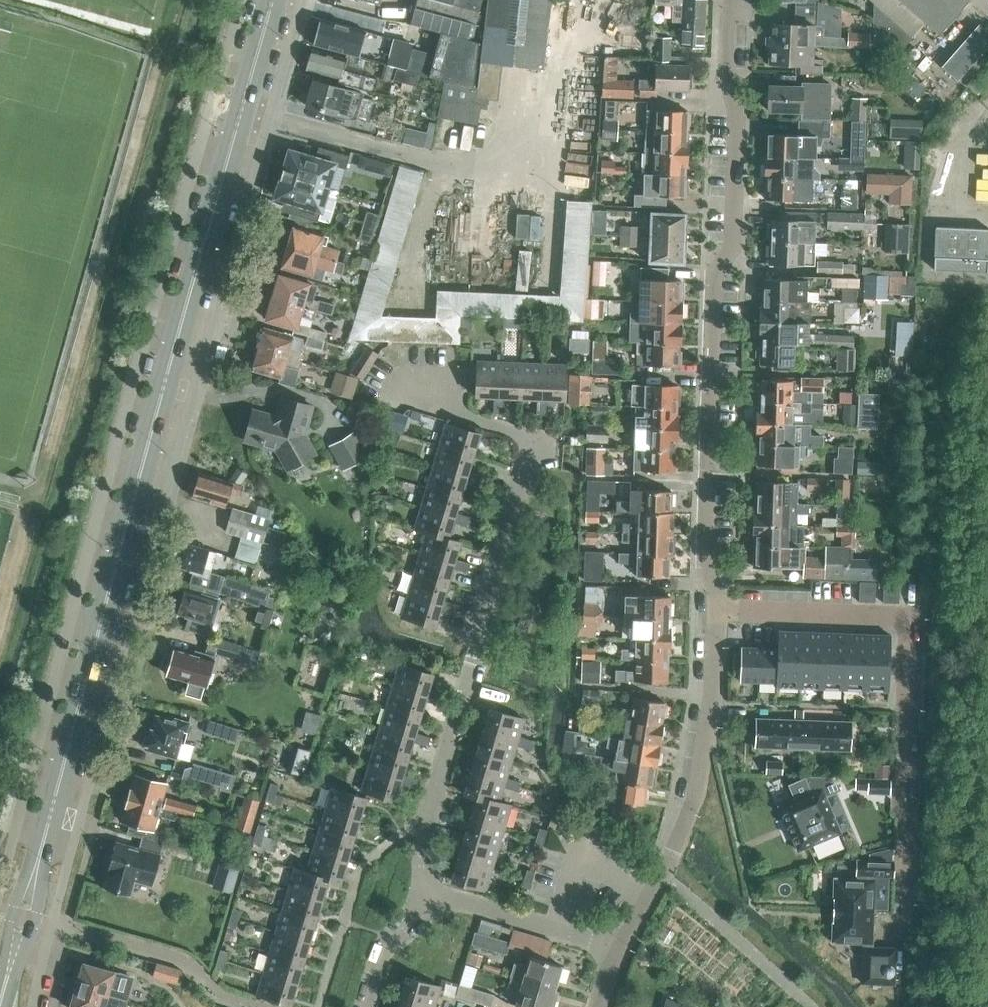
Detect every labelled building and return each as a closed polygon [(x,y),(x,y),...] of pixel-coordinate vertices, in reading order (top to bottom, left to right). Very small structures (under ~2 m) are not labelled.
[(482,0),(415,0),(409,23),(471,40),(482,0)] [(480,62),(477,88),(473,87),(444,81),(437,117),(477,125),(480,109),(486,109),(488,99),(498,100),(502,65),(543,69),(551,0),(487,0),(480,62)] [(682,31),(681,45),(702,46),(703,32),(705,0),(654,0),(653,4),(673,5),(672,21),(681,22),(681,31),(682,31)] [(795,1),(794,17),(816,17),(817,0),(782,0),(795,1)] [(873,2),(871,41),(892,59),(925,23),(938,35),(969,0),(870,0),(873,2)] [(320,19),(313,45),(359,58),(366,32),(320,19)] [(848,48),(869,49),(870,33),(848,32),(847,38),(822,36),(822,28),(818,25),(770,23),(770,37),(766,37),(766,43),(814,45),(848,48)] [(987,48),(987,30),(981,23),(943,62),(959,78),(987,48)] [(434,55),(411,49),(409,53),(405,70),(444,81),(473,87),(477,46),(440,35),(434,55)] [(670,62),(686,63),(686,56),(670,56),(670,37),(653,36),(652,61),(670,62)] [(813,59),(814,45),(766,43),(765,50),(769,50),(769,63),(792,64),(792,72),(822,73),(822,65),(821,65),(821,59),(813,59)] [(391,48),(386,65),(395,68),(405,70),(409,53),(391,48)] [(377,79),(347,71),(347,69),(343,68),(346,58),(311,49),(306,70),(339,79),(338,82),(374,92),(377,79)] [(604,55),(602,79),(601,97),(633,98),(634,81),(617,80),(618,56),(604,55)] [(655,79),(638,79),(638,89),(639,89),(656,89),(688,90),(689,65),(655,63),(655,79)] [(384,65),(382,77),(391,79),(394,68),(384,65)] [(405,70),(395,68),(391,83),(406,87),(410,72),(405,70)] [(305,106),(352,119),(351,119),(356,120),(363,94),(355,91),(355,92),(313,80),(305,106)] [(924,87),(915,80),(908,87),(917,95),(924,87)] [(803,87),(769,86),(768,110),(802,111),(802,119),(831,119),(831,87),(810,87),(803,87)] [(851,120),(852,120),(866,120),(866,98),(851,98),(851,120)] [(605,100),(604,119),(616,120),(616,101),(605,100)] [(645,131),(686,132),(687,110),(646,109),(646,120),(645,131)] [(603,129),(616,130),(617,120),(616,120),(604,119),(603,129)] [(852,120),(850,158),(864,159),(866,120),(852,120)] [(766,155),(813,157),(813,147),(818,147),(819,121),(798,121),(798,136),(767,135),(766,155)] [(890,122),(889,138),(920,139),(920,123),(890,122)] [(406,128),(402,144),(412,146),(416,131),(406,128)] [(603,129),(602,139),(615,140),(616,130),(603,129)] [(686,140),(686,132),(645,131),(644,153),(689,154),(689,140),(686,140)] [(908,141),(906,169),(918,169),(920,141),(908,141)] [(283,168),(281,173),(328,186),(334,165),(345,168),(349,155),(318,146),(315,158),(289,150),(285,164),(289,165),(287,174),(282,173),(284,168),(283,168)] [(688,168),(689,154),(644,153),(643,174),(685,176),(685,168),(688,168)] [(813,157),(766,155),(764,155),(763,179),(766,179),(812,180),(813,157)] [(388,175),(392,162),(379,158),(375,171),(388,175)] [(864,167),(864,159),(850,158),(839,158),(839,166),(864,167)] [(614,174),(614,161),(601,160),(600,173),(614,174)] [(388,315),(385,314),(423,169),(398,163),(353,335),(381,343),(388,315)] [(326,193),(328,186),(281,173),(280,178),(282,174),(286,175),(284,184),(280,183),(276,196),(284,199),(281,210),(317,221),(325,197),(327,197),(328,193),(326,193)] [(867,173),(866,192),(889,194),(889,203),(910,204),(912,176),(867,173)] [(684,197),(685,176),(643,174),(643,195),(634,195),(634,206),(661,207),(661,196),(684,197)] [(812,201),(812,180),(766,179),(765,199),(812,201)] [(855,208),(856,189),(842,188),(842,208),(855,208)] [(593,209),(593,221),(606,222),(606,210),(593,209)] [(770,220),(769,241),(826,243),(824,243),(824,239),(813,238),(814,230),(814,231),(815,222),(815,211),(781,210),(781,220),(770,220)] [(515,235),(539,238),(542,214),(518,211),(515,235)] [(649,212),(648,237),(685,239),(686,214),(649,212)] [(863,230),(863,213),(827,212),(826,228),(863,230)] [(908,253),(909,224),(884,223),(883,252),(908,253)] [(325,234),(293,225),(287,246),(336,261),(340,250),(325,245),(328,236),(325,235),(325,234)] [(370,242),(374,230),(361,226),(358,239),(370,242)] [(620,236),(638,237),(638,226),(620,226),(620,236)] [(934,257),(933,269),(987,272),(987,259),(987,229),(935,226),(933,257),(934,257)] [(638,247),(638,237),(620,236),(619,246),(638,247)] [(684,264),(685,239),(648,237),(647,262),(684,264)] [(769,241),(768,263),(768,264),(804,265),(804,264),(813,265),(814,255),(826,255),(826,243),(769,241)] [(342,262),(336,261),(287,246),(281,268),(313,277),(313,276),(316,277),(319,268),(333,272),(334,272),(339,273),(342,262)] [(530,290),(531,249),(518,248),(517,290),(530,290)] [(357,255),(354,265),(363,268),(367,258),(357,255)] [(592,273),(605,274),(606,262),(593,261),(592,273)] [(854,273),(854,263),(842,263),(842,261),(817,261),(816,273),(842,274),(842,273),(854,273)] [(638,301),(647,302),(683,303),(684,282),(682,282),(682,280),(667,279),(668,268),(640,267),(640,279),(638,279),(638,301)] [(863,267),(863,274),(903,276),(903,272),(871,270),(872,268),(863,267)] [(310,285),(278,275),(272,298),(316,310),(331,315),(334,304),(318,300),(318,301),(307,297),(310,285)] [(763,279),(762,300),(803,302),(806,302),(806,301),(809,301),(818,301),(818,291),(818,287),(830,287),(830,277),(789,276),(789,280),(763,279)] [(887,299),(888,278),(867,277),(866,299),(887,299)] [(844,286),(843,299),(858,300),(859,287),(844,286)] [(313,320),(316,310),(272,298),(266,319),(294,327),(292,331),(307,335),(324,340),(326,332),(299,325),(301,316),(313,320)] [(759,307),(758,322),(795,323),(808,323),(809,301),(806,301),(806,302),(803,302),(762,300),(762,307),(759,307)] [(637,312),(629,312),(629,322),(682,324),(683,303),(647,302),(638,301),(637,312)] [(837,302),(837,323),(859,323),(860,303),(837,302)] [(460,316),(459,327),(471,328),(471,316),(460,316)] [(895,355),(912,356),(914,320),(897,319),(895,355)] [(628,342),(637,343),(682,344),(682,324),(629,322),(628,342)] [(758,322),(758,336),(761,336),(760,344),(802,345),(813,346),(837,347),(853,348),(854,335),(808,333),(808,323),(795,323),(758,322)] [(292,336),(264,328),(258,349),(300,361),(303,352),(289,348),(292,336)] [(569,350),(588,351),(588,331),(572,330),(571,338),(569,338),(569,350)] [(307,335),(305,345),(321,350),(324,340),(307,335)] [(620,373),(621,360),(606,359),(606,341),(593,340),(592,372),(620,373)] [(682,346),(682,344),(637,343),(636,365),(679,366),(679,364),(681,365),(681,351),(679,351),(679,346),(682,346)] [(802,345),(760,344),(760,364),(801,366),(802,345)] [(853,348),(837,347),(836,370),(854,371),(855,348),(853,348)] [(298,370),(300,361),(258,349),(252,370),(281,378),(284,366),(298,370)] [(375,356),(364,349),(350,371),(361,378),(375,356)] [(493,413),(497,413),(500,361),(477,360),(475,397),(493,398),(493,413)] [(522,362),(500,361),(497,413),(502,413),(503,398),(520,398),(522,362)] [(522,362),(520,398),(537,399),(536,414),(541,415),(544,363),(522,362)] [(544,363),(541,415),(546,415),(546,401),(564,401),(566,363),(544,363)] [(357,378),(336,372),(330,391),(351,398),(357,378)] [(570,373),(569,403),(589,404),(591,374),(570,373)] [(759,380),(759,401),(823,403),(823,389),(824,378),(800,377),(800,381),(759,380)] [(630,394),(630,406),(635,406),(676,408),(677,386),(636,384),(631,384),(630,394)] [(838,403),(851,404),(852,392),(839,392),(838,403)] [(860,405),(859,424),(876,425),(878,393),(861,392),(860,405)] [(288,470),(317,454),(306,434),(314,408),(281,398),(276,417),(253,411),(245,440),(277,449),(288,470)] [(755,423),(799,424),(804,425),(809,425),(809,424),(812,424),(813,413),(823,414),(823,403),(759,401),(758,408),(756,408),(755,423)] [(606,405),(592,404),(592,417),(606,417),(606,405)] [(846,424),(859,424),(860,405),(846,404),(846,424)] [(635,416),(634,427),(642,427),(678,429),(679,415),(676,414),(676,408),(635,406),(635,416)] [(398,413),(388,410),(384,426),(393,429),(398,413)] [(410,418),(419,421),(422,413),(412,410),(410,418)] [(438,445),(473,455),(480,434),(444,423),(438,445)] [(809,425),(804,425),(799,424),(755,423),(755,437),(758,437),(757,444),(791,445),(804,445),(809,446),(809,447),(821,447),(821,436),(809,435),(809,425)] [(605,443),(606,425),(586,424),(585,442),(605,443)] [(634,439),(633,448),(675,450),(675,443),(678,443),(678,429),(642,427),(634,427),(634,439)] [(399,433),(386,429),(383,439),(396,444),(399,433)] [(329,446),(342,469),(367,454),(354,431),(329,446)] [(757,444),(757,466),(780,466),(797,467),(798,467),(798,456),(804,457),(804,445),(791,445),(757,444)] [(431,466),(482,481),(483,476),(468,471),(473,455),(438,445),(431,466)] [(838,457),(837,472),(847,473),(852,468),(853,447),(849,447),(839,446),(838,446),(838,457)] [(612,475),(613,463),(604,463),(604,448),(586,447),(585,475),(612,475)] [(674,472),(675,450),(633,448),(633,470),(674,472)] [(387,474),(393,455),(382,452),(376,471),(387,474)] [(878,475),(878,461),(857,461),(857,474),(878,475)] [(425,486),(461,497),(466,481),(480,485),(482,481),(431,466),(425,486)] [(239,484),(247,473),(238,467),(230,478),(239,484)] [(192,497),(226,507),(230,492),(239,495),(242,486),(199,473),(192,497)] [(820,490),(820,478),(807,478),(807,489),(820,490)] [(836,490),(836,505),(847,505),(847,490),(847,479),(837,479),(836,490)] [(598,512),(599,512),(599,493),(615,493),(615,481),(587,480),(586,511),(598,512)] [(797,482),(756,481),(755,502),(797,503),(797,482)] [(470,517),(456,513),(461,497),(425,486),(419,507),(469,522),(470,517)] [(616,512),(638,512),(673,513),(673,512),(670,511),(671,491),(630,490),(629,501),(616,501),(616,512)] [(809,504),(797,503),(755,502),(755,509),(752,509),(752,523),(796,525),(796,514),(808,514),(809,504)] [(413,528),(460,542),(461,541),(449,537),(453,522),(468,526),(469,522),(419,507),(413,528)] [(245,549),(242,558),(256,562),(258,555),(257,554),(260,542),(262,542),(269,519),(232,508),(225,531),(241,536),(238,547),(245,549)] [(597,523),(598,512),(586,511),(585,522),(597,523)] [(672,534),(673,513),(638,512),(637,523),(622,523),(621,532),(672,534)] [(845,527),(846,514),(836,514),(835,527),(845,527)] [(804,525),(796,525),(752,523),(751,538),(754,538),(754,545),(798,547),(803,547),(804,525)] [(286,532),(268,526),(263,542),(281,547),(286,532)] [(835,527),(835,537),(841,537),(841,547),(850,547),(851,547),(854,547),(854,527),(845,527),(835,527)] [(455,559),(460,542),(413,528),(412,530),(424,533),(419,553),(469,568),(470,563),(455,559)] [(585,542),(597,542),(598,531),(585,531),(585,542)] [(672,554),(672,534),(621,532),(621,542),(637,542),(636,553),(672,554)] [(191,583),(191,584),(220,593),(220,592),(259,606),(265,608),(271,590),(226,575),(210,571),(210,570),(204,568),(209,550),(178,541),(171,564),(189,569),(189,572),(193,573),(190,582),(191,583)] [(754,545),(753,566),(798,568),(803,568),(803,556),(804,556),(805,547),(803,547),(798,547),(754,545)] [(803,568),(802,578),(850,579),(850,560),(851,547),(850,547),(841,547),(825,546),(825,557),(804,556),(803,556),(803,568)] [(602,581),(603,552),(584,551),(583,580),(602,581)] [(467,573),(469,568),(419,553),(412,574),(448,584),(452,568),(467,573)] [(672,554),(636,553),(618,553),(618,563),(636,563),(636,576),(668,577),(669,556),(671,556),(672,554)] [(285,569),(294,572),(296,563),(287,560),(285,569)] [(850,560),(850,579),(878,581),(879,562),(850,560)] [(443,600),(448,584),(412,574),(406,595),(456,610),(457,605),(443,600)] [(189,591),(182,589),(175,613),(186,616),(182,628),(206,635),(211,636),(223,599),(218,597),(220,593),(191,584),(189,591)] [(624,595),(624,616),(669,618),(670,596),(648,596),(648,586),(627,586),(626,595),(624,595)] [(406,595),(400,616),(435,627),(440,610),(455,614),(456,610),(406,595)] [(583,603),(582,615),(596,615),(597,604),(583,603)] [(259,606),(253,624),(267,629),(273,610),(265,608),(259,606)] [(596,615),(582,615),(582,626),(595,627),(596,615)] [(669,618),(624,616),(623,626),(630,626),(630,638),(671,639),(671,624),(669,624),(669,618)] [(778,630),(777,648),(776,682),(776,686),(799,687),(801,631),(778,630)] [(821,688),(823,632),(801,631),(799,687),(821,688)] [(843,689),(845,633),(823,632),(821,688),(843,689)] [(845,633),(843,689),(865,689),(867,633),(845,633)] [(867,633),(865,689),(888,690),(890,634),(867,633)] [(209,636),(209,639),(205,649),(205,651),(236,660),(240,645),(209,636)] [(670,654),(671,639),(630,638),(629,649),(620,649),(620,659),(634,660),(667,661),(667,654),(670,654)] [(758,681),(760,647),(741,646),(740,681),(758,681)] [(582,647),(581,658),(594,658),(594,648),(582,647)] [(758,681),(776,682),(777,648),(760,647),(758,681)] [(174,649),(166,674),(188,680),(184,694),(200,699),(204,686),(207,687),(215,659),(214,659),(215,656),(195,650),(193,655),(174,649)] [(363,675),(367,662),(354,658),(350,671),(363,675)] [(594,659),(594,658),(581,658),(580,682),(593,682),(594,673),(605,673),(605,659),(594,659)] [(666,682),(667,661),(634,660),(633,671),(626,670),(615,670),(615,683),(625,683),(625,681),(666,682)] [(391,685),(441,700),(443,696),(428,692),(433,674),(398,664),(391,685)] [(441,700),(391,685),(385,706),(420,717),(425,701),(440,705),(441,700)] [(581,700),(595,702),(597,691),(583,689),(581,700)] [(630,709),(622,708),(621,716),(661,723),(664,703),(632,697),(630,709)] [(593,713),(595,702),(581,700),(579,711),(593,713)] [(420,717),(385,706),(379,727),(429,742),(430,737),(416,733),(420,717)] [(483,730),(532,745),(533,741),(519,736),(524,720),(489,709),(483,730)] [(794,709),(793,719),(803,720),(804,710),(794,709)] [(152,723),(145,748),(177,758),(177,757),(189,760),(193,746),(184,743),(189,725),(156,715),(153,724),(152,723)] [(305,715),(301,730),(315,733),(319,719),(305,715)] [(664,723),(661,723),(621,716),(617,738),(660,745),(664,723)] [(755,718),(754,746),(802,748),(803,720),(793,719),(755,718)] [(239,729),(208,720),(205,732),(236,741),(239,729)] [(577,733),(580,733),(596,736),(598,722),(579,720),(577,733)] [(803,720),(802,748),(850,749),(851,721),(803,720)] [(429,742),(379,727),(372,748),(408,758),(413,742),(427,747),(429,742)] [(530,750),(532,745),(483,730),(476,751),(512,762),(517,746),(530,750)] [(660,745),(617,738),(609,737),(607,746),(616,748),(614,758),(622,760),(657,765),(660,745)] [(574,739),(572,752),(584,754),(585,746),(586,741),(574,739)] [(595,748),(585,746),(584,754),(594,755),(595,748)] [(294,747),(285,773),(304,779),(313,753),(294,747)] [(418,779),(403,774),(408,758),(372,748),(366,768),(416,783),(418,779)] [(507,778),(512,762),(476,751),(470,772),(519,787),(521,782),(507,778)] [(657,765),(622,760),(614,758),(614,759),(594,755),(584,754),(582,764),(612,769),(612,768),(620,770),(618,782),(625,783),(623,795),(644,799),(646,786),(650,787),(654,767),(657,768),(657,765)] [(765,772),(782,773),(782,761),(766,761),(765,772)] [(859,776),(860,761),(847,761),(846,775),(859,776)] [(230,792),(235,775),(193,763),(192,767),(184,768),(181,778),(190,781),(190,778),(220,787),(219,789),(230,792)] [(889,765),(875,764),(875,778),(889,778),(889,765)] [(415,788),(416,783),(366,768),(360,790),(395,800),(400,784),(415,788)] [(470,772),(464,793),(511,807),(512,804),(500,801),(504,787),(518,791),(519,787),(470,772)] [(135,774),(128,798),(176,812),(176,811),(193,816),(196,805),(164,796),(167,784),(135,774)] [(795,798),(778,805),(797,850),(799,849),(840,832),(824,795),(834,791),(839,789),(838,787),(834,777),(808,776),(787,775),(791,783),(789,784),(795,798)] [(869,778),(868,789),(868,792),(889,793),(890,779),(869,778)] [(270,783),(268,791),(276,793),(278,785),(270,783)] [(331,786),(324,808),(360,819),(366,797),(331,786)] [(273,803),(276,793),(268,791),(265,801),(273,803)] [(505,828),(511,807),(464,793),(464,794),(476,797),(470,817),(505,828)] [(174,820),(176,812),(128,798),(122,821),(145,829),(143,839),(162,845),(166,833),(154,830),(159,814),(160,815),(160,817),(174,820)] [(251,830),(259,803),(242,798),(234,825),(251,830)] [(353,840),(360,819),(324,808),(318,829),(353,840)] [(499,849),(505,828),(470,817),(463,838),(499,849)] [(263,835),(266,826),(258,824),(255,833),(263,835)] [(536,837),(544,839),(547,830),(539,828),(536,837)] [(347,860),(353,840),(318,829),(312,850),(347,860)] [(260,844),(263,835),(255,833),(252,842),(260,844)] [(277,839),(263,835),(260,844),(260,847),(274,851),(277,839)] [(541,848),(544,839),(536,837),(534,846),(541,848)] [(493,869),(499,849),(463,838),(457,859),(493,869)] [(139,881),(151,884),(162,845),(143,839),(140,849),(117,843),(104,887),(132,894),(136,880),(139,881)] [(834,877),(832,909),(872,911),(874,875),(893,875),(894,860),(892,860),(892,847),(868,853),(868,860),(856,859),(855,878),(834,877)] [(293,866),(293,867),(341,881),(347,860),(312,850),(306,870),(293,866)] [(486,891),(493,869),(457,859),(451,880),(486,891)] [(213,887),(232,893),(238,869),(220,863),(213,887)] [(245,867),(242,875),(250,877),(253,869),(245,867)] [(340,883),(341,881),(293,867),(287,888),(323,899),(328,880),(340,883)] [(524,879),(532,881),(534,871),(527,869),(524,879)] [(247,887),(250,877),(242,875),(239,885),(247,887)] [(529,890),(532,881),(524,879),(521,887),(529,890)] [(316,920),(323,899),(287,888),(281,909),(316,920)] [(238,919),(241,910),(232,908),(230,917),(238,919)] [(281,909),(274,930),(310,941),(316,920),(281,909)] [(871,946),(872,911),(832,909),(831,941),(863,942),(862,982),(894,983),(895,947),(871,946)] [(235,929),(238,919),(230,917),(227,926),(235,929)] [(479,923),(477,932),(490,936),(492,927),(479,923)] [(235,929),(227,926),(224,938),(235,941),(236,937),(235,929)] [(510,942),(528,948),(531,949),(535,934),(514,928),(510,942)] [(304,962),(310,941),(274,930),(268,951),(304,962)] [(506,954),(510,942),(474,932),(471,944),(506,954)] [(225,961),(228,952),(220,949),(217,959),(225,961)] [(297,983),(304,962),(268,951),(262,972),(297,983)] [(470,951),(466,962),(478,966),(481,955),(470,951)] [(514,962),(509,977),(510,977),(554,990),(561,966),(528,956),(526,965),(514,962)] [(223,970),(225,961),(217,959),(215,968),(223,970)] [(130,988),(133,978),(83,963),(76,986),(127,1001),(130,988)] [(181,970),(156,963),(153,976),(177,983),(181,970)] [(483,963),(482,969),(499,974),(501,968),(483,963)] [(297,983),(262,972),(255,994),(291,1005),(297,983)] [(399,998),(429,1006),(435,1006),(441,987),(405,977),(399,998)] [(510,977),(507,988),(518,991),(514,1005),(520,1006),(553,1006),(555,1000),(551,999),(554,990),(510,977)] [(455,996),(484,1005),(490,1006),(494,995),(459,984),(455,996)] [(70,1006),(125,1006),(127,1001),(76,986),(70,1006)] [(657,1006),(685,1006),(660,996),(657,1006)] [(399,998),(396,1006),(429,1006),(399,998)]
